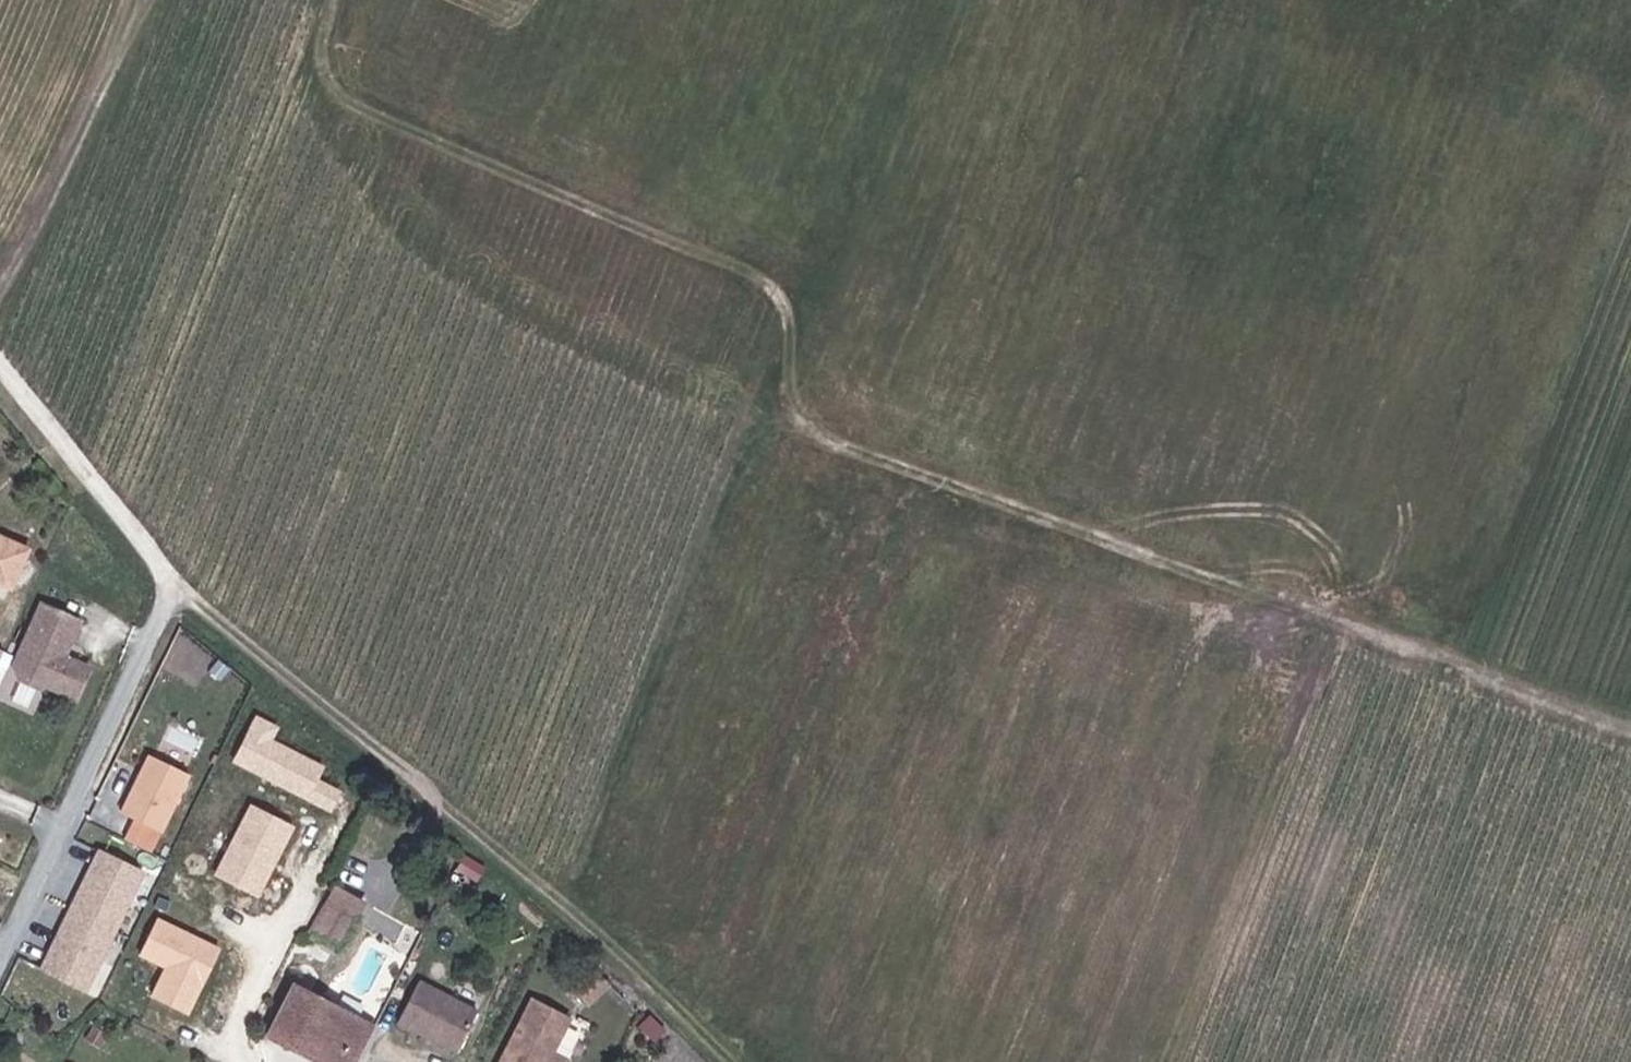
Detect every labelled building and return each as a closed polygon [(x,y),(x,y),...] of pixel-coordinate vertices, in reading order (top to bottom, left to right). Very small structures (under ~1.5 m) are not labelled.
[(22,591),(39,556),(0,537),(0,580),(22,591)] [(101,620),(65,602),(35,663),(40,675),(60,685),(67,681),(96,695),(109,666),(85,654),(101,620)] [(255,717),(232,763),(333,814),(344,792),(319,780),(327,766),(274,740),(279,729),(255,717)] [(191,777),(148,756),(121,811),(134,817),(123,839),(153,854),(191,777)] [(297,828),(250,804),(215,876),(262,899),(297,828)] [(95,986),(149,868),(105,847),(50,965),(95,986)] [(333,946),(349,917),(333,908),(318,938),(333,946)] [(364,925),(349,917),(333,946),(349,954),(364,925)] [(221,950),(158,919),(139,956),(163,968),(149,995),(189,1014),(221,950)] [(427,983),(407,1023),(465,1052),(486,1012),(427,983)] [(293,1046),(297,1039),(340,1061),(348,1061),(368,1024),(332,1005),(321,999),(300,989),(275,1037),(293,1046)] [(326,990),(321,999),(332,1005),(337,996),(326,990)] [(541,1000),(510,1061),(577,1061),(561,1053),(578,1019),(541,1000)] [(368,1024),(348,1061),(366,1061),(382,1031),(368,1024)] [(297,1039),(293,1046),(323,1061),(340,1061),(297,1039)]
